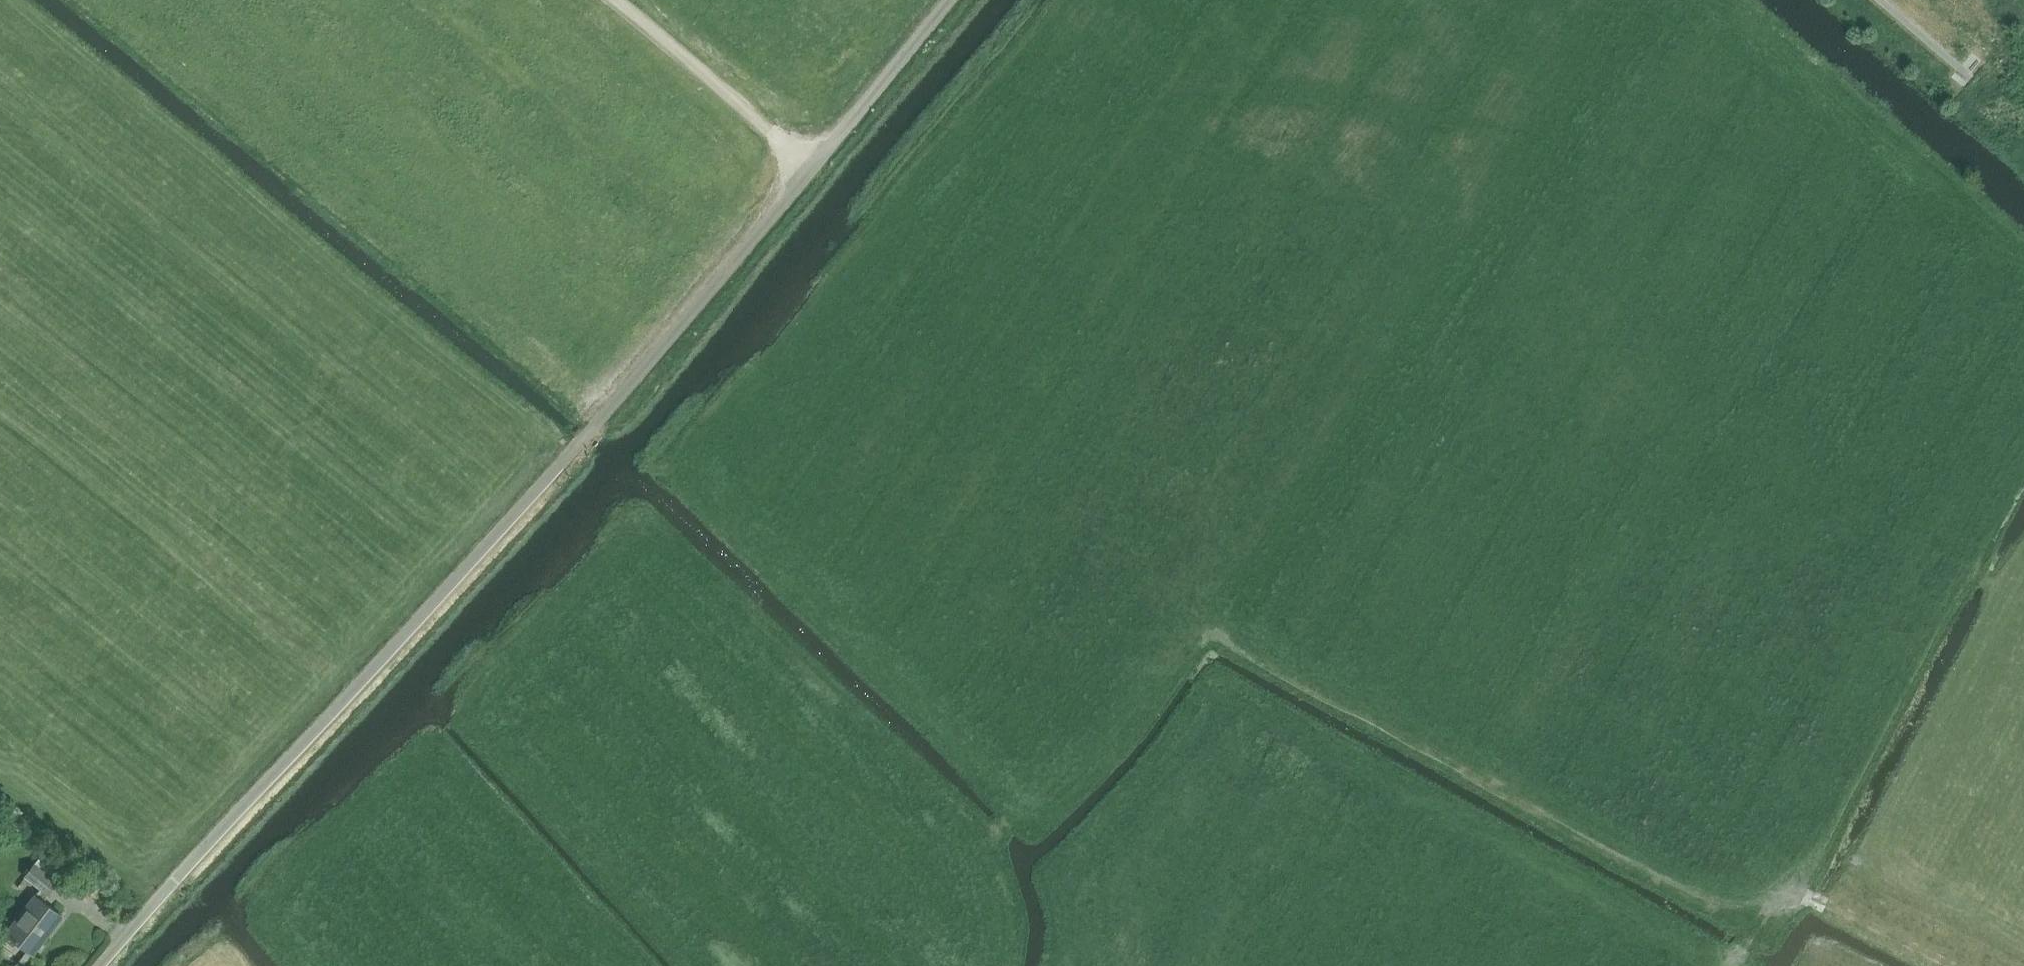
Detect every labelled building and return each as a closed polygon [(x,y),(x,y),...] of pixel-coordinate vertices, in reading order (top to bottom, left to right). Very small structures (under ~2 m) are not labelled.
[(4,932),(32,954),(61,916),(43,901),(58,880),(34,863),(24,876),(39,888),(4,932)]
